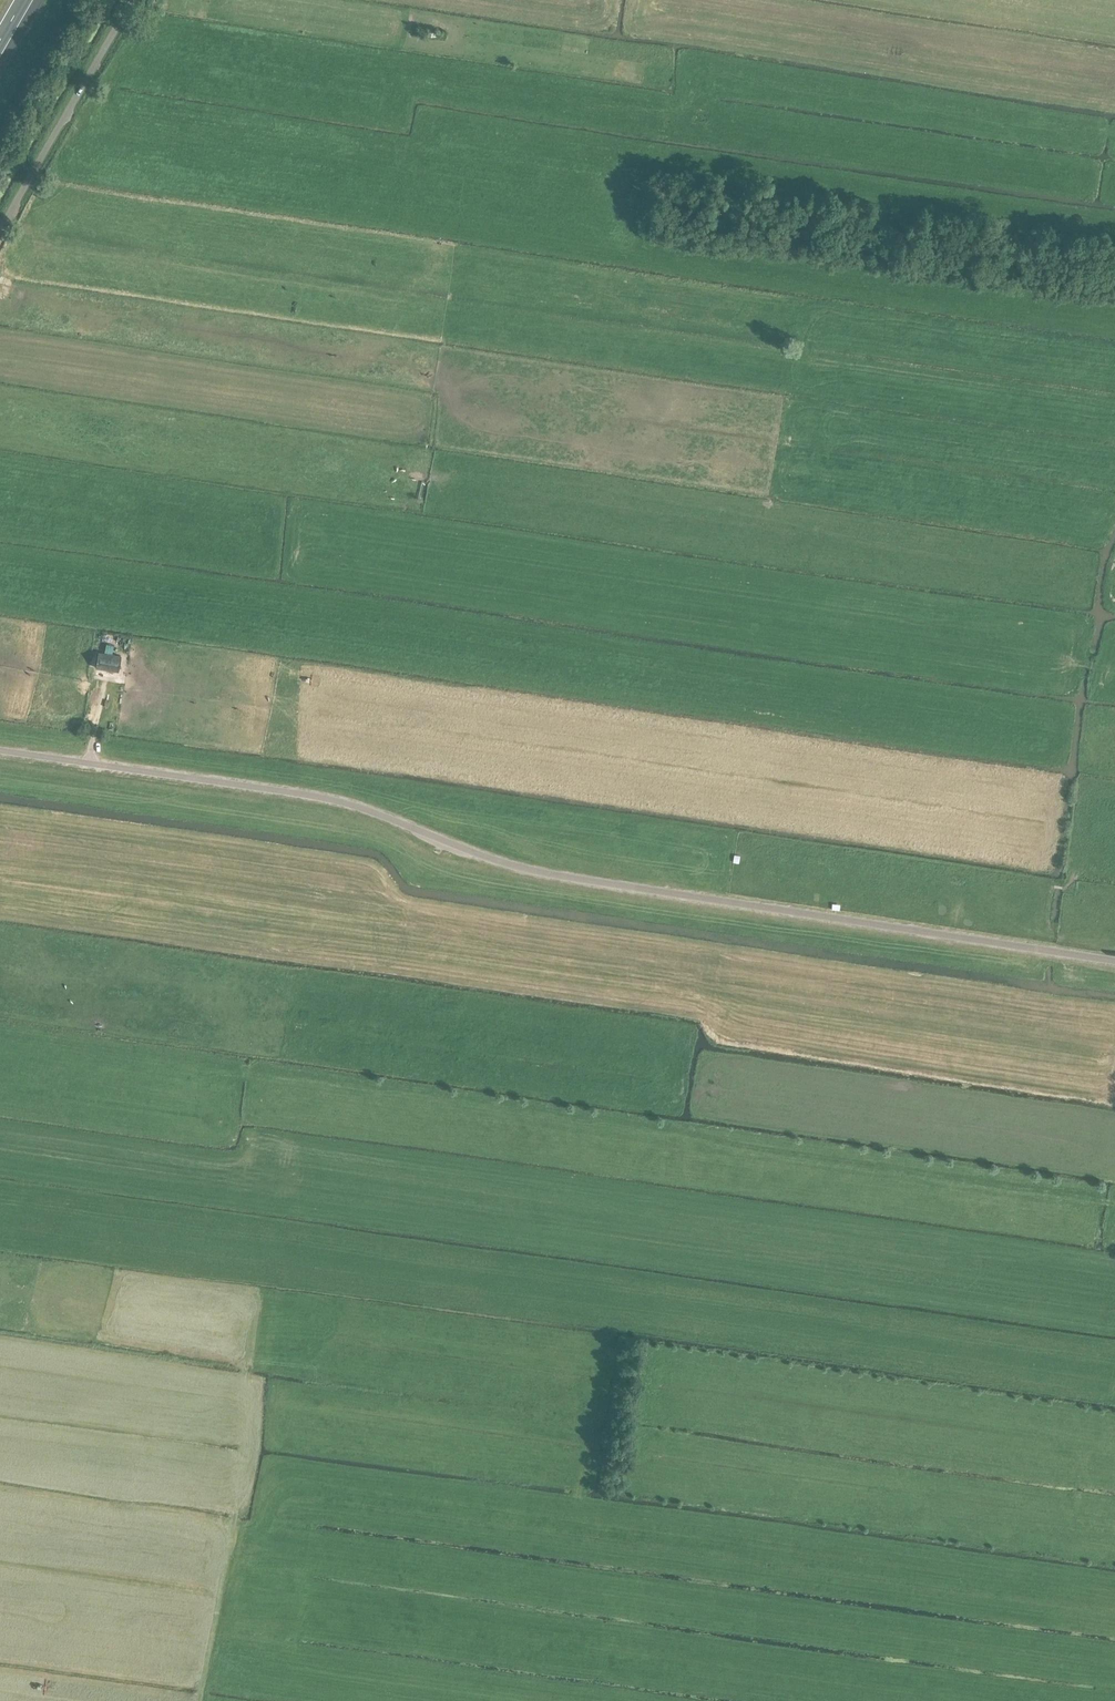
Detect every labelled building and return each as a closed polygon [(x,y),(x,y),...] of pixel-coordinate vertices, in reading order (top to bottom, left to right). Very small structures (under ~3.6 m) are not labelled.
[(96,650),(93,666),(115,669),(117,654),(96,650)]
